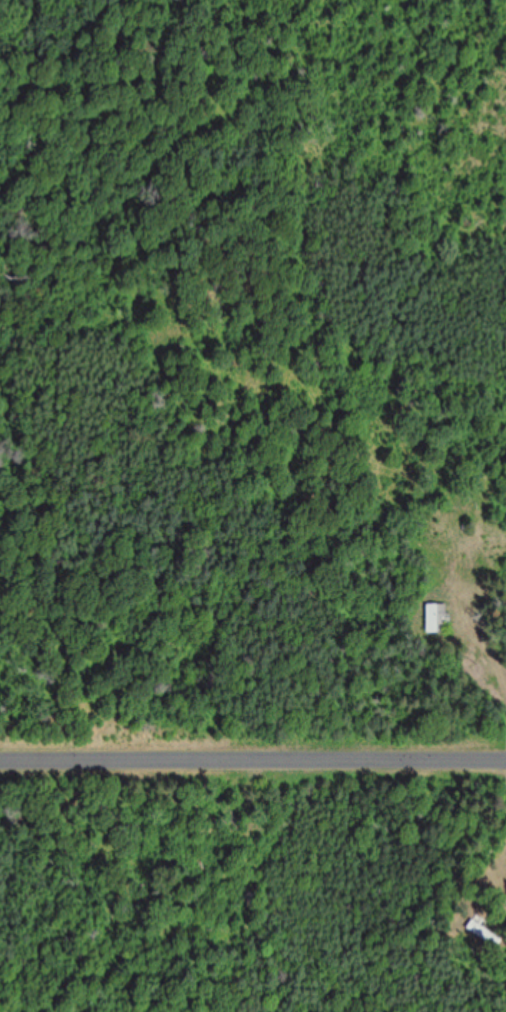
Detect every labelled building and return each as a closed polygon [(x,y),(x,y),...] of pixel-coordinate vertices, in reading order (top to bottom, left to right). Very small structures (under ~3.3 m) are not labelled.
[(449,605),(428,605),(428,634),(449,634),(449,605)] [(503,939),(475,919),(468,928),(496,948),(503,939)]
